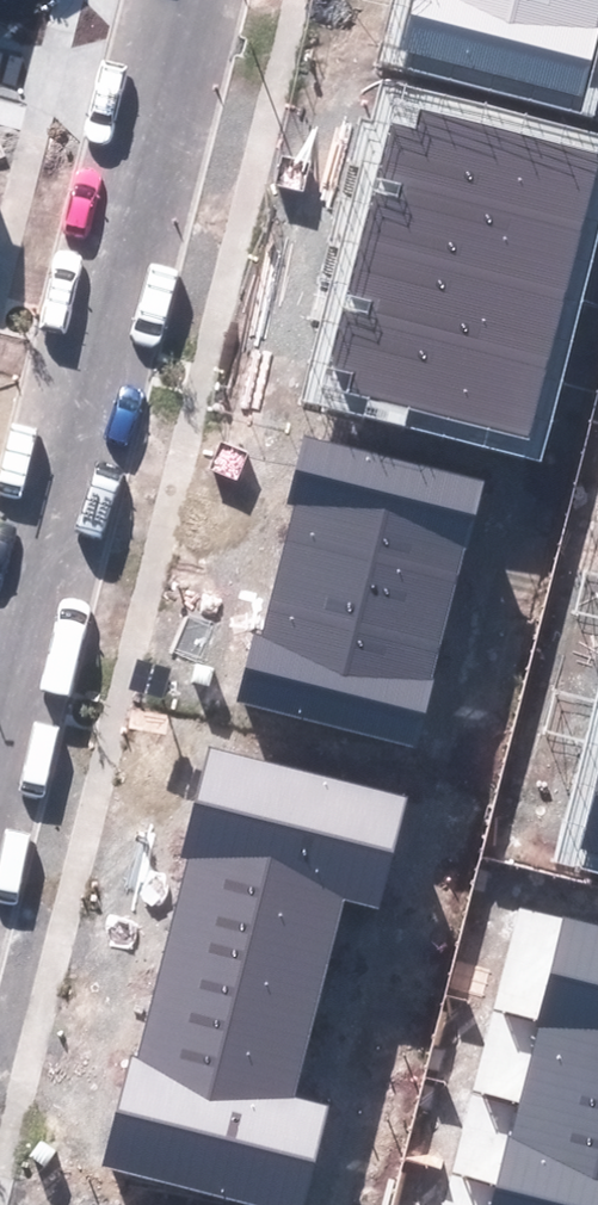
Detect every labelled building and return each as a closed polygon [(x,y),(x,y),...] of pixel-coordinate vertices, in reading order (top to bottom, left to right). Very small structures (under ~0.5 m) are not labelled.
[(580,97),(597,29),(593,28),(597,9),(597,0),(411,0),(398,50),(580,97)] [(401,181),(582,227),(597,165),(597,154),(421,111),(417,130),(389,123),(376,175),(401,181)] [(361,237),(565,290),(582,227),(401,181),(397,194),(374,189),(361,237)] [(370,302),(367,314),(547,361),(565,290),(361,237),(345,296),(370,302)] [(353,374),(348,390),(527,436),(547,361),(367,314),(345,308),(329,368),(353,374)] [(466,553),(485,484),(304,436),(286,504),(297,507),(290,534),(456,578),(463,552),(466,553)] [(456,578),(290,534),(280,574),(271,607),(437,651),(456,578)] [(234,703),(416,750),(434,683),(429,681),(437,651),(271,607),(264,632),(253,629),(234,703)] [(188,860),(345,900),(378,909),(407,797),(208,746),(179,858),(188,860)] [(579,847),(597,852),(597,776),(579,847)] [(171,927),(328,967),(345,900),(188,860),(171,927)] [(566,915),(538,1023),(597,1038),(597,923),(566,915)] [(154,994),(311,1034),(328,967),(171,927),(154,994)] [(138,1056),(294,1097),(311,1034),(154,994),(138,1056)] [(538,1023),(518,1105),(597,1125),(597,1038),(538,1023)] [(255,1204),(304,1204),(330,1107),(294,1097),(138,1056),(132,1055),(102,1165),(255,1204)] [(518,1105),(497,1188),(565,1204),(597,1204),(597,1125),(518,1105)] [(497,1188),(493,1204),(565,1204),(497,1188)]
